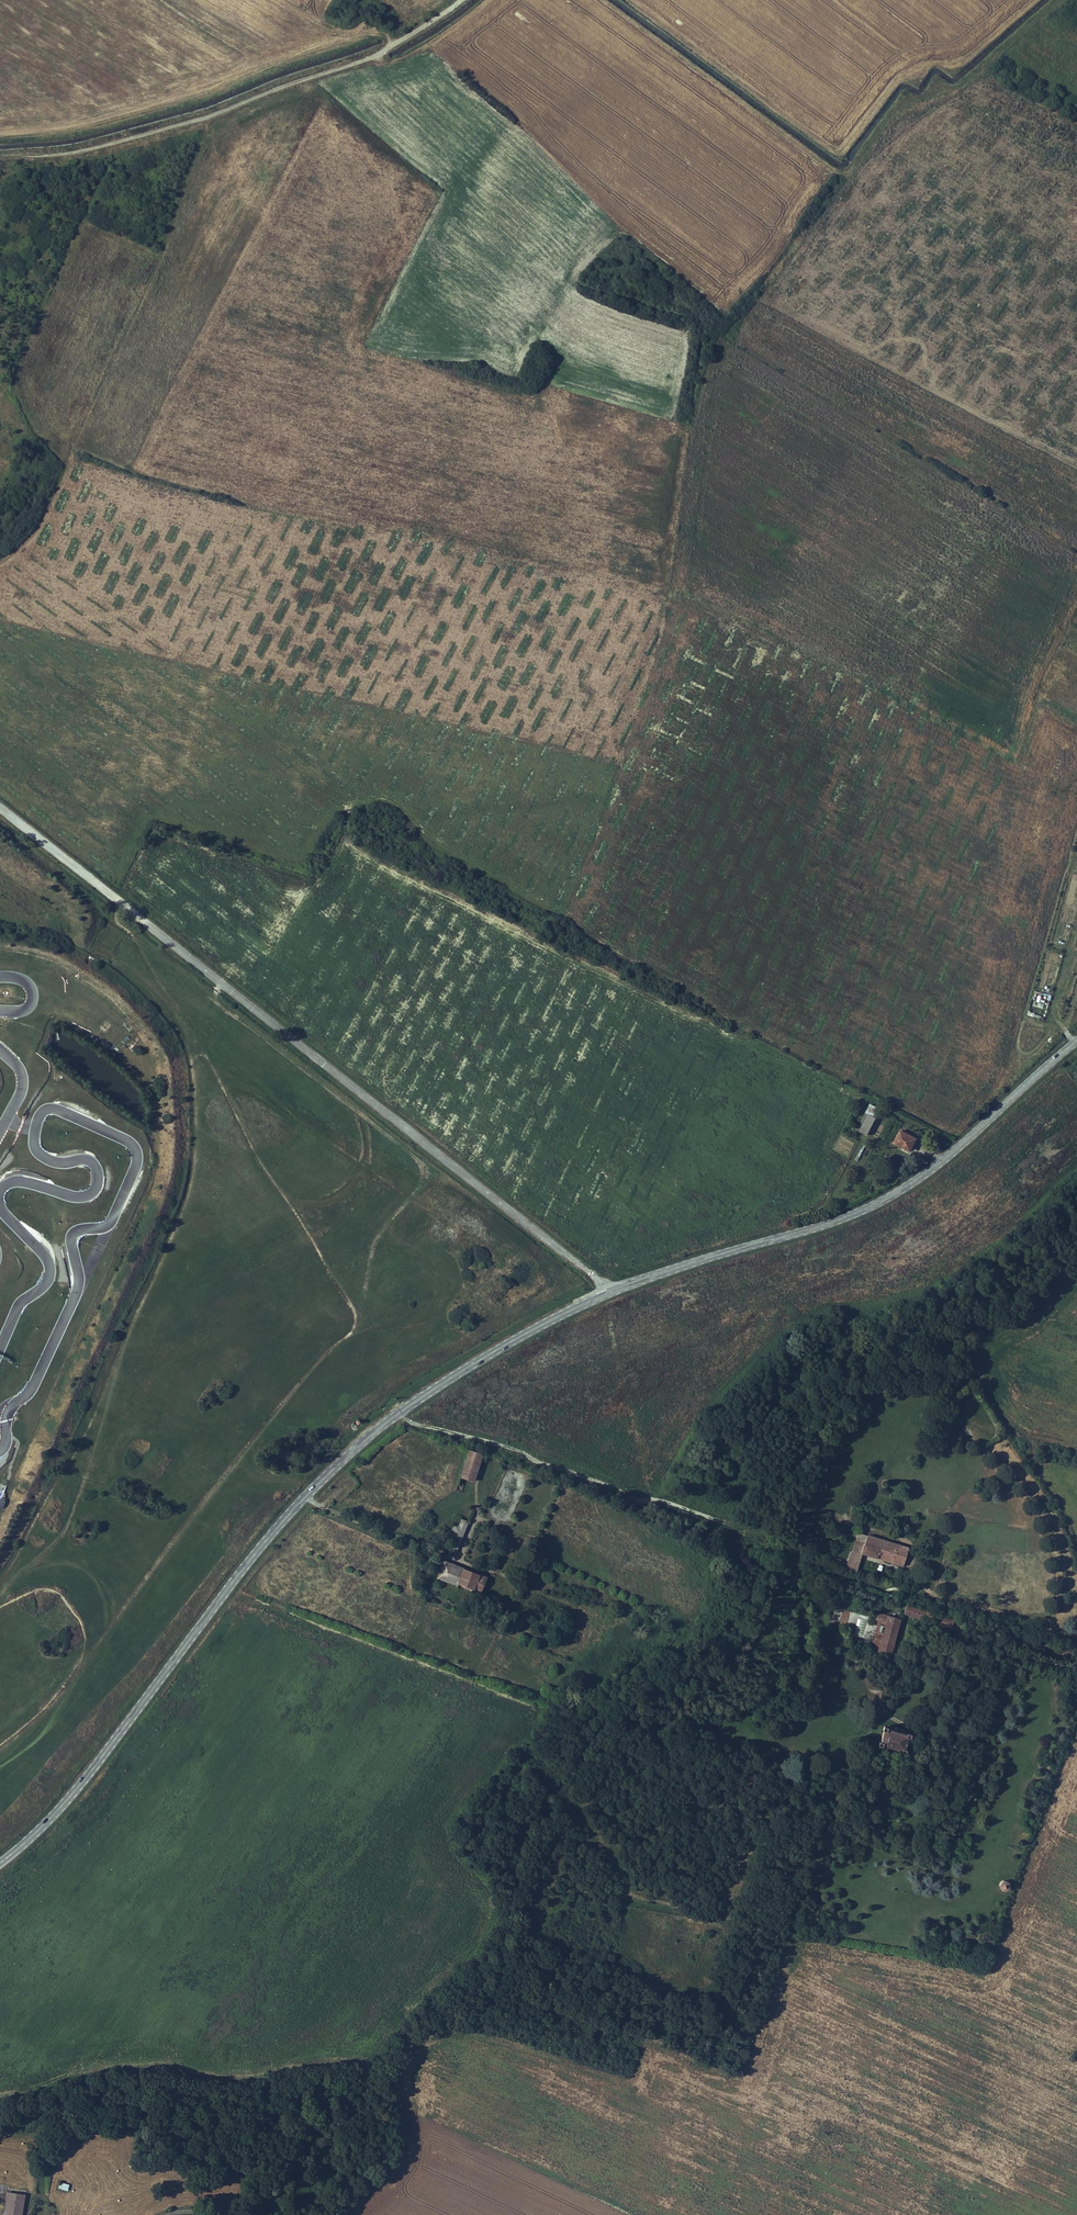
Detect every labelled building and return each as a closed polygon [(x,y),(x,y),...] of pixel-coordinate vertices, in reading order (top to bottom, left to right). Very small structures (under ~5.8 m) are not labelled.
[(858,1132),(869,1136),(879,1108),(868,1104),(858,1132)] [(899,1132),(893,1145),(907,1152),(913,1139),(899,1132)] [(458,1481),(471,1486),(481,1451),(468,1447),(458,1481)] [(460,1558),(468,1561),(473,1549),(462,1545),(471,1521),(463,1518),(460,1526),(454,1523),(449,1536),(455,1538),(451,1549),(462,1553),(460,1558)] [(844,1535),(846,1525),(836,1522),(834,1532),(844,1535)] [(908,1544),(863,1532),(858,1551),(861,1552),(903,1563),(908,1544)] [(1046,1542),(1055,1541),(1054,1534),(1045,1535),(1046,1542)] [(849,1549),(846,1560),(851,1561),(854,1550),(849,1549)] [(854,1550),(851,1561),(846,1560),(844,1568),(856,1572),(858,1565),(853,1564),(857,1551),(854,1550)] [(485,1576),(443,1559),(436,1575),(454,1583),(455,1581),(479,1591),(485,1576)] [(941,1589),(947,1590),(951,1570),(947,1569),(941,1589)] [(947,1590),(951,1591),(956,1571),(951,1570),(947,1590)] [(951,1591),(956,1592),(960,1572),(956,1571),(951,1591)] [(1000,1584),(999,1591),(1018,1596),(1020,1590),(1000,1584)] [(921,1616),(926,1617),(928,1612),(907,1606),(904,1614),(921,1619),(921,1616)] [(842,1609),(840,1622),(846,1623),(849,1610),(842,1609)] [(873,1619),(877,1620),(877,1621),(872,1639),(875,1640),(878,1641),(876,1649),(889,1653),(892,1642),(891,1642),(898,1617),(875,1610),(873,1619)] [(857,1618),(854,1636),(864,1637),(866,1620),(857,1618)] [(1015,1637),(1053,1647),(1054,1643),(1049,1642),(1049,1640),(1016,1632),(1015,1637)] [(1014,1642),(1013,1645),(1030,1650),(1031,1647),(1014,1642)] [(889,1653),(876,1649),(874,1656),(887,1660),(889,1653)] [(886,1726),(883,1725),(882,1728),(883,1728),(879,1741),(878,1741),(877,1743),(880,1744),(880,1743),(901,1750),(903,1751),(904,1749),(903,1748),(907,1736),(908,1736),(909,1733),(906,1732),(906,1734),(885,1727),(886,1726)] [(1008,1888),(1009,1879),(1001,1878),(1000,1887),(1008,1888)] [(59,2182),(58,2188),(68,2190),(69,2183),(59,2182)] [(24,2192),(6,2190),(2,2214),(20,2214),(24,2192)]
